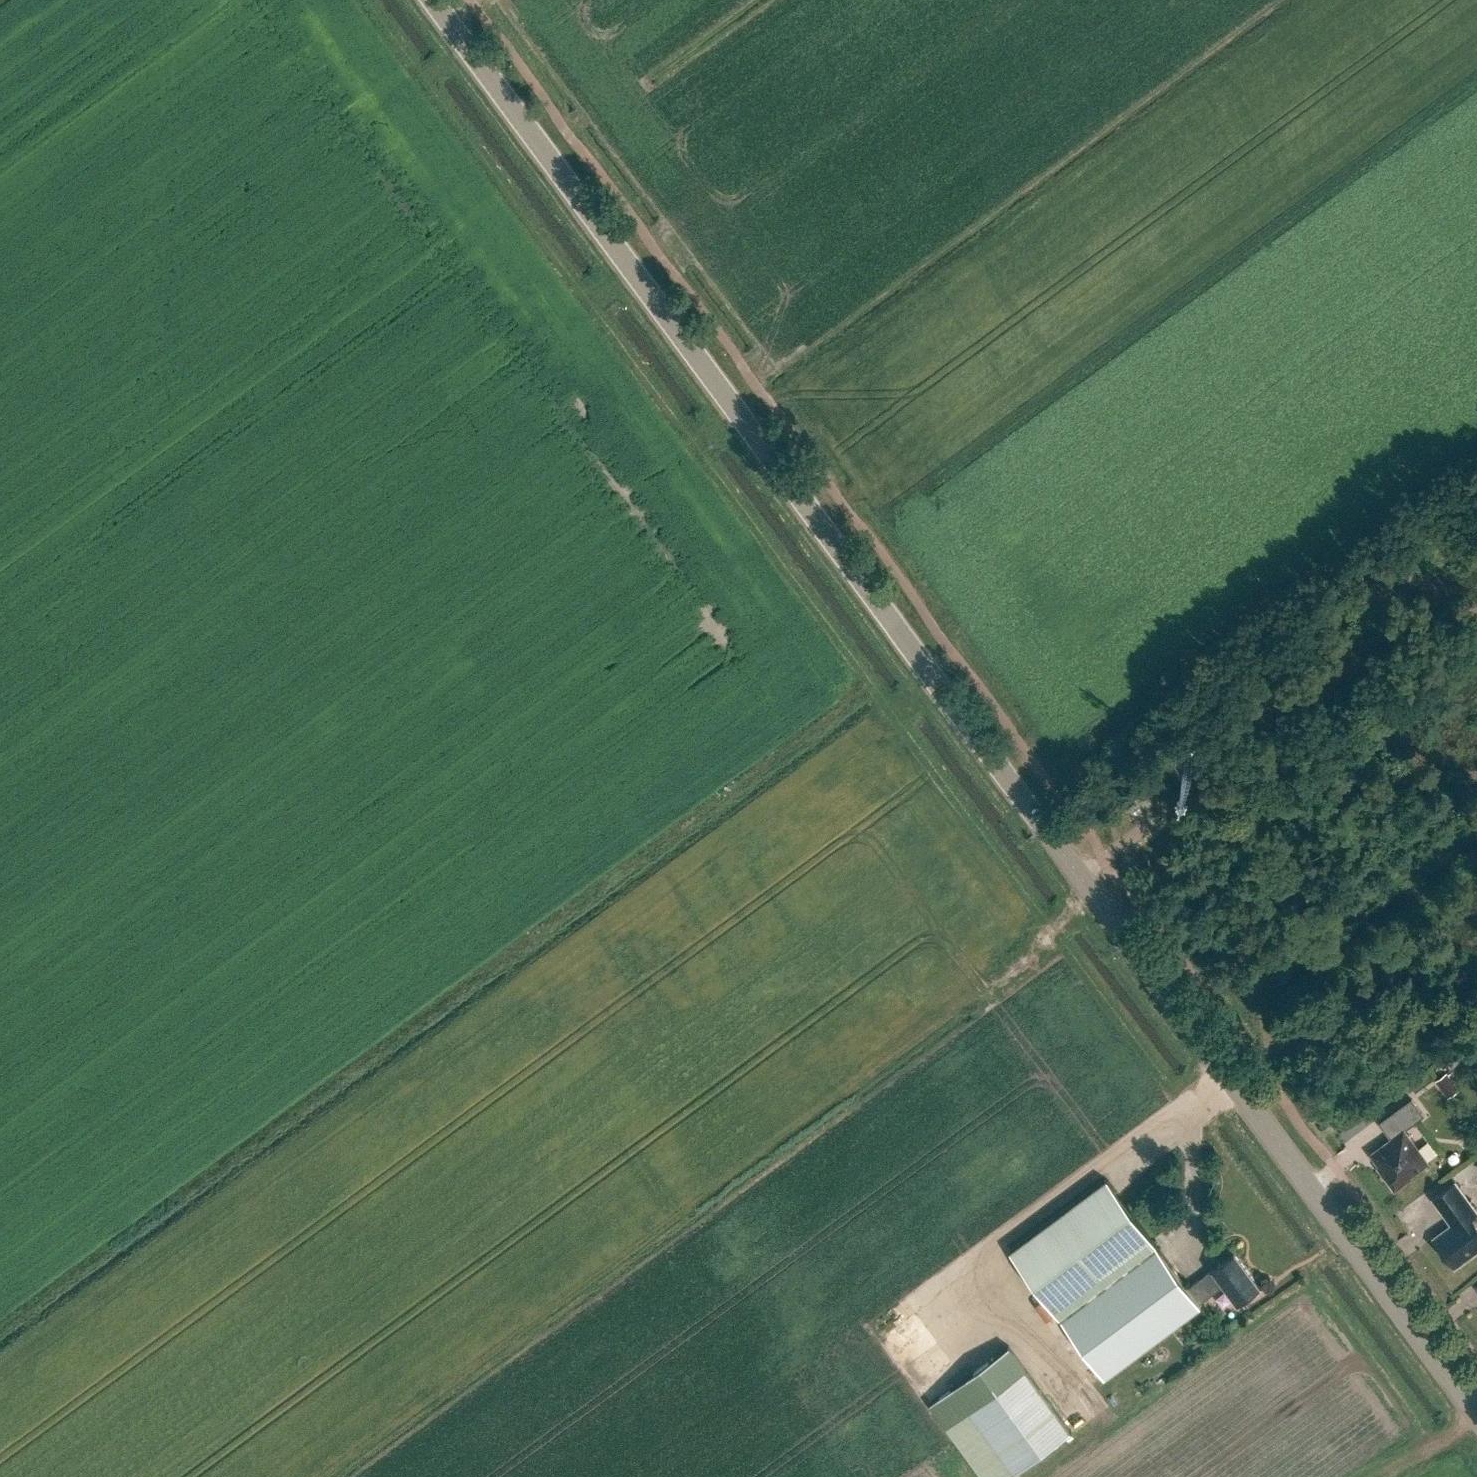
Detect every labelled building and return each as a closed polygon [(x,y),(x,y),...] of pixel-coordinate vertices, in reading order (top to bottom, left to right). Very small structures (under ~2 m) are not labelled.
[(1456,1084),(1449,1074),(1447,1072),(1436,1080),(1445,1092),(1456,1084)] [(1382,1173),(1395,1190),(1412,1178),(1411,1176),(1429,1163),(1405,1130),(1425,1116),(1412,1098),(1379,1123),(1392,1139),(1371,1154),(1384,1171),(1382,1173)] [(1062,1320),(1159,1248),(1108,1180),(1011,1252),(1062,1320)] [(1455,1267),(1476,1251),(1476,1223),(1473,1217),(1476,1214),(1476,1211),(1456,1182),(1433,1199),(1452,1225),(1434,1238),(1455,1267)] [(1105,1378),(1202,1306),(1200,1304),(1226,1285),(1239,1303),(1260,1287),(1235,1254),(1188,1288),(1159,1248),(1062,1320),(1105,1378)] [(1010,1346),(930,1405),(984,1476),(1010,1476),(1072,1431),(1010,1346)]
